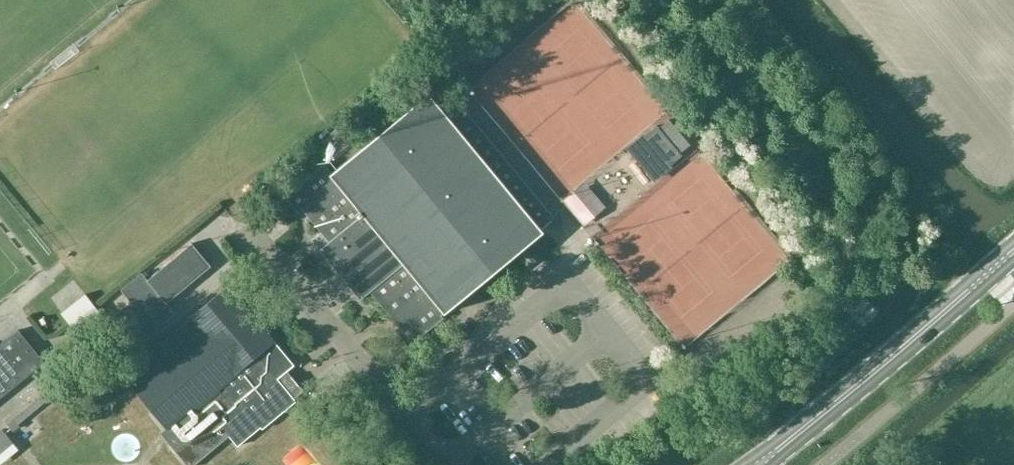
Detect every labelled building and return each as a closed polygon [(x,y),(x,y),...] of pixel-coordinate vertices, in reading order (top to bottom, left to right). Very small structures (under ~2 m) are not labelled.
[(540,228),(554,217),(460,101),(447,112),(430,92),(332,172),(324,163),(285,195),(299,212),(303,209),(329,241),(320,248),(361,299),(370,291),(400,327),(396,330),(409,346),(449,313),(447,310),(543,231),(540,228)] [(657,124),(630,147),(643,162),(655,177),(683,155),(680,152),(690,144),(669,118),(659,127),(657,124)] [(321,145),(327,152),(340,142),(334,134),(321,145)] [(563,201),(570,210),(584,225),(605,206),(584,182),(570,195),(563,201)] [(156,329),(176,312),(167,302),(211,266),(192,243),(149,279),(142,272),(121,289),(131,301),(113,316),(139,347),(158,331),(156,329)] [(274,340),(229,285),(122,374),(133,388),(166,428),(161,432),(188,464),(193,464),(229,435),(238,445),(261,426),(263,429),(297,400),(277,379),(294,365),(274,340)] [(95,304),(70,324),(78,335),(103,314),(97,307),(95,304)] [(44,361),(18,330),(0,345),(0,397),(44,361)] [(50,388),(7,424),(14,432),(21,426),(19,424),(51,398),(52,400),(57,396),(50,388)] [(0,431),(0,453),(13,442),(13,441),(3,429),(0,431)]
